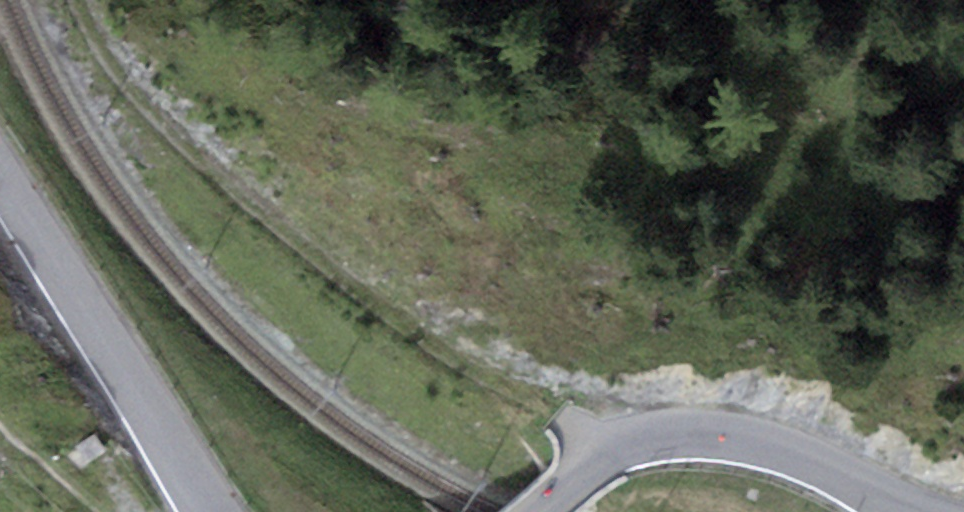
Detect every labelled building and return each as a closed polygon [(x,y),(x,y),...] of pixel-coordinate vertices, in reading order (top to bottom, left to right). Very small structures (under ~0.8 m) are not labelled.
[(82,468),(104,449),(93,436),(70,455),(82,468)]
